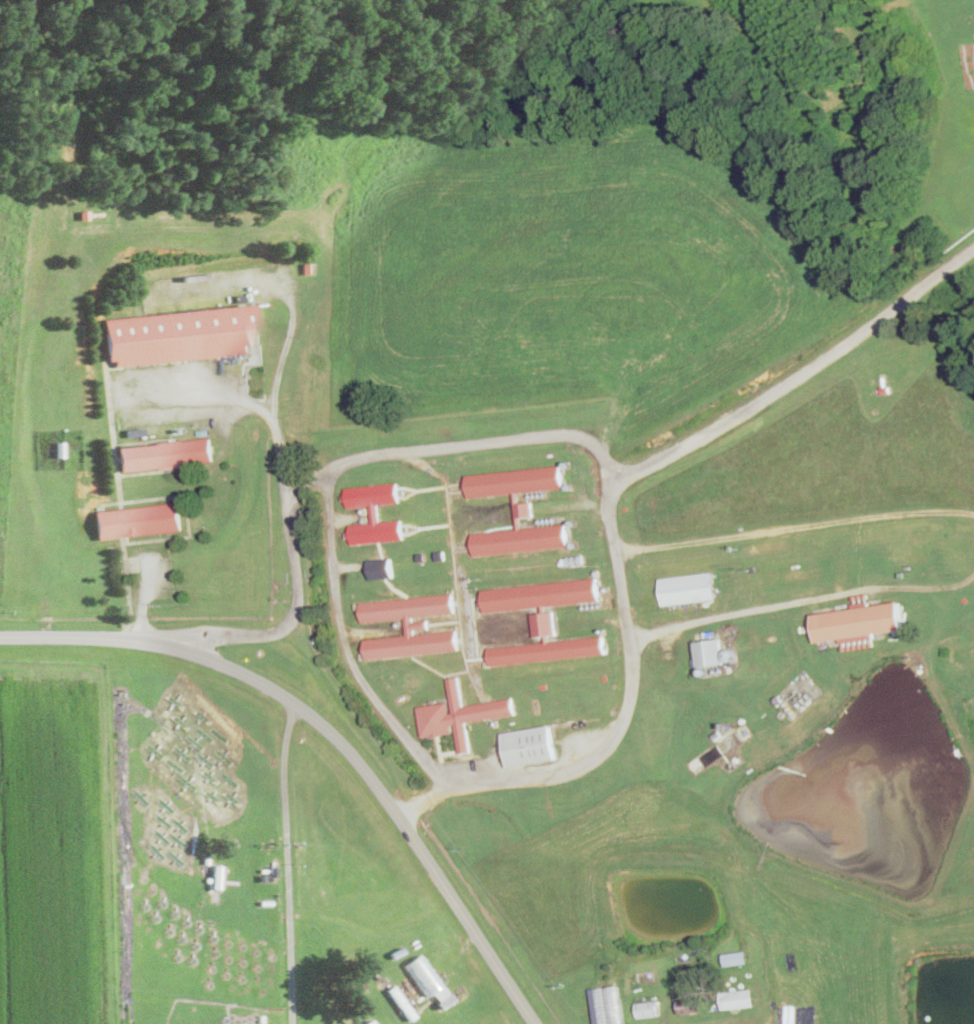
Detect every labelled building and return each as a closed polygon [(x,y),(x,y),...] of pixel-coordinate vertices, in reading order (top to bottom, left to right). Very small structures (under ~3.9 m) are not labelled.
[(89,218),(80,218),(80,210),(89,209),(89,218)] [(313,262),(313,273),(303,273),(303,262),(313,262)] [(116,365),(115,359),(109,359),(105,318),(254,302),(258,343),(253,344),(253,350),(116,365)] [(886,378),(886,386),(890,386),(890,393),(882,394),(881,388),(883,388),(882,378),(886,378)] [(214,436),(216,460),(180,464),(180,465),(157,468),(157,467),(121,470),(119,446),(154,442),(154,441),(178,439),(178,440),(214,436)] [(57,456),(57,441),(65,440),(66,440),(66,456),(57,456)] [(519,492),(520,503),(533,502),(534,516),(521,517),(522,528),(567,524),(570,547),(475,556),(473,533),(518,529),(514,494),(468,498),(468,492),(466,476),(562,466),(564,488),(519,492)] [(379,504),(381,522),(403,520),(405,539),(354,543),(353,525),(372,523),(371,506),(351,507),(349,488),(399,484),(400,503),(379,504)] [(99,538),(96,510),(167,502),(181,501),(184,529),(99,538)] [(446,560),(437,561),(436,552),(445,551),(446,560)] [(426,561),(419,562),(418,554),(425,553),(426,561)] [(582,566),(566,567),(565,558),(583,557),(583,566),(582,566)] [(383,579),(373,580),(371,560),(392,558),(394,578),(383,579)] [(717,599),(663,605),(660,579),(714,572),(717,599)] [(546,606),(546,612),(554,611),(557,634),(549,635),(550,642),(604,636),(606,654),(490,666),(488,648),(546,642),(545,636),(535,638),(532,614),(543,613),(542,607),(485,613),(483,590),(597,578),(600,600),(546,606)] [(414,617),(414,622),(429,620),(430,629),(415,630),(416,635),(456,631),(458,650),(367,659),(365,640),(407,636),(406,618),(364,623),(362,603),(454,593),(456,613),(414,617)] [(837,640),(817,643),(813,615),(899,601),(903,630),(837,640)] [(699,667),(696,642),(721,639),(724,664),(699,667)] [(875,644),(843,650),(842,646),(874,640),(875,644)] [(732,661),(731,661),(729,661),(727,660),(725,657),(725,655),(725,653),(727,651),(729,650),(731,649),(733,650),(735,651),(737,654),(737,657),(736,659),(734,661),(732,661)] [(705,676),(704,676),(702,676),(700,673),(700,669),(703,668),(707,668),(708,671),(708,674),(705,676)] [(460,677),(464,706),(514,698),(516,714),(467,723),(472,752),(460,754),(455,726),(451,726),(452,732),(442,734),(443,736),(434,738),(434,736),(423,737),(418,707),(447,702),(449,714),(454,713),(448,679),(460,677)] [(783,700),(779,704),(774,699),(778,695),(783,700)] [(524,765),(508,768),(502,733),(551,725),(556,760),(524,765)] [(723,733),(716,738),(713,734),(720,728),(723,733)] [(220,885),(213,886),(214,859),(222,860),(220,885)] [(272,880),(259,881),(259,875),(260,875),(260,869),(270,868),(270,866),(276,865),(277,876),(271,876),(272,880)] [(316,895),(312,897),(305,887),(309,884),(316,895)] [(405,953),(393,958),(391,953),(403,947),(405,953)] [(748,964),(726,967),(724,954),(747,950),(748,964)] [(443,985),(428,996),(405,965),(421,954),(443,985)] [(420,996),(413,1000),(399,978),(406,974),(420,996)] [(409,1020),(387,990),(393,985),(415,1016),(409,1020)] [(444,986),(450,994),(451,993),(457,1001),(442,1011),(436,1003),(439,1002),(433,994),(444,986)] [(621,986),(625,1023),(595,1023),(591,990),(621,986)] [(756,1006),(724,1010),(722,993),(754,989),(756,1006)] [(705,1012),(680,1013),(679,1000),(704,999),(705,1012)] [(657,1017),(638,1019),(636,1003),(656,1001),(657,1017)] [(264,1015),(265,1023),(255,1023),(255,1022),(250,1022),(250,1016),(257,1016),(257,1021),(260,1021),(260,1015),(264,1015)]
